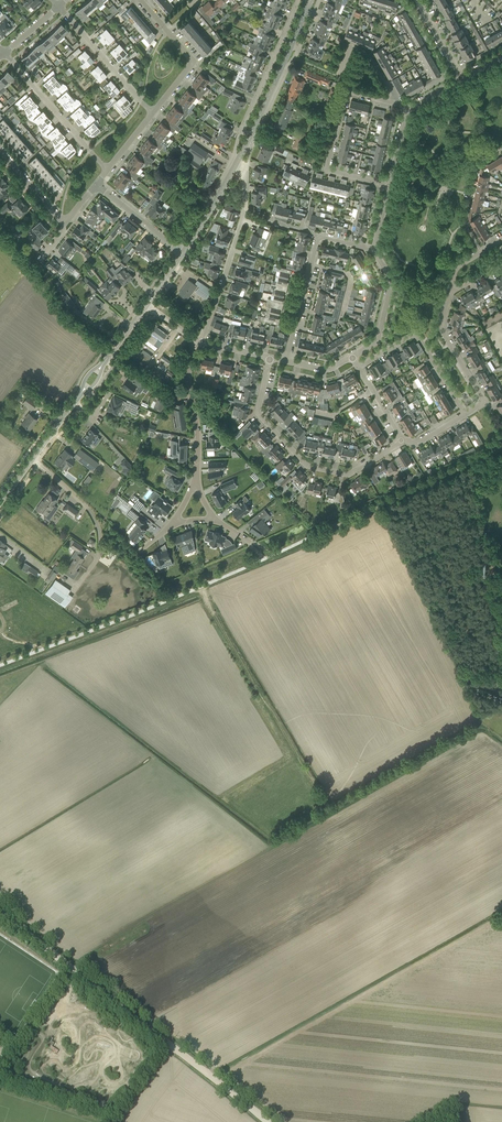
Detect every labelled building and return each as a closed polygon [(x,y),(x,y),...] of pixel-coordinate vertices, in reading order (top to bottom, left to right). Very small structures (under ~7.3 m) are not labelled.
[(26,8),(27,9),(31,6),(34,9),(42,2),(40,0),(26,0),(22,3),(26,8)] [(85,3),(92,11),(97,7),(91,0),(89,0),(85,3)] [(163,9),(170,2),(168,0),(163,0),(159,3),(163,9)] [(209,0),(206,4),(213,12),(216,9),(219,12),(221,10),(222,9),(215,2),(213,4),(209,0)] [(215,2),(222,9),(228,4),(226,1),(225,0),(217,0),(216,1),(215,2)] [(269,6),(278,10),(279,9),(280,6),(285,8),(286,5),(287,5),(288,2),(282,0),(277,0),(277,2),(275,1),(274,2),(271,1),(269,6)] [(367,4),(371,5),(370,8),(373,9),(376,0),(368,0),(367,4)] [(381,8),(384,0),(376,0),(373,9),(376,10),(377,7),(381,8)] [(387,14),(391,1),(388,0),(384,0),(381,8),(385,10),(384,13),(387,14)] [(439,10),(448,4),(445,0),(443,0),(437,3),(439,6),(437,7),(439,10)] [(326,4),(324,7),(335,12),(334,12),(338,13),(342,4),(334,1),(333,4),(328,2),(326,5),(326,4)] [(391,1),(387,14),(390,15),(391,12),(395,13),(397,7),(398,3),(391,1)] [(170,2),(163,9),(168,14),(175,8),(170,2)] [(85,3),(80,7),(88,16),(92,11),(85,3)] [(240,6),(238,3),(232,8),(234,11),(240,6)] [(213,12),(206,4),(202,7),(206,10),(202,14),(212,25),(215,23),(209,16),(213,12)] [(442,11),(443,14),(451,10),(448,4),(439,10),(440,12),(442,11)] [(262,15),(268,18),(280,23),(282,20),(281,19),(282,16),(277,14),(278,11),(278,10),(269,6),(266,12),(263,11),(262,15)] [(88,16),(80,7),(74,11),(75,12),(81,19),(80,20),(82,22),(88,17),(88,16)] [(113,15),(118,11),(115,7),(110,11),(111,13),(113,15)] [(122,9),(118,13),(125,21),(127,18),(135,12),(130,7),(127,10),(125,7),(124,8),(122,9)] [(328,16),(326,19),(333,22),(335,16),(333,15),(334,12),(335,12),(324,7),(323,11),(324,11),(322,14),(328,16)] [(444,18),(445,20),(453,16),(454,16),(454,15),(451,10),(443,14),(445,17),(444,18)] [(396,22),(398,24),(409,18),(405,11),(397,16),(399,20),(396,22)] [(127,18),(132,23),(139,17),(135,12),(127,18)] [(0,17),(0,35),(0,36),(1,35),(2,36),(12,27),(4,19),(7,17),(4,14),(3,14),(0,17)] [(446,24),(447,27),(456,22),(453,16),(445,20),(447,23),(446,24)] [(132,23),(136,28),(143,21),(139,17),(132,23)] [(261,26),(270,30),(272,26),(277,28),(278,25),(279,26),(280,23),(268,18),(267,21),(266,23),(263,22),(261,26)] [(402,25),(404,29),(413,24),(409,18),(398,24),(399,27),(402,25)] [(318,22),(317,26),(327,30),(328,27),(331,27),(332,25),(335,26),(336,23),(333,22),(326,19),(325,22),(320,20),(319,23),(318,22)] [(136,28),(140,32),(147,26),(143,21),(136,28)] [(208,51),(210,49),(212,48),(192,25),(189,21),(180,28),(184,32),(186,31),(190,36),(189,38),(196,46),(197,44),(202,50),(200,51),(204,55),(206,53),(208,51)] [(456,22),(447,27),(448,29),(450,28),(451,31),(456,29),(459,27),(456,22)] [(61,23),(56,28),(64,37),(69,32),(61,23)] [(263,35),(261,39),(271,43),(272,42),(273,43),(274,40),(273,39),(274,36),(269,34),(270,30),(261,26),(259,26),(253,24),(252,27),(259,30),(258,32),(262,33),(261,34),(263,35)] [(403,34),(405,37),(416,30),(413,24),(404,29),(406,33),(403,34)] [(140,32),(144,37),(151,31),(147,26),(140,32)] [(319,37),(325,40),(326,40),(329,35),(326,33),(327,30),(317,26),(315,29),(316,29),(315,32),(320,34),(319,37)] [(344,38),(350,40),(355,27),(353,26),(351,30),(348,28),(344,38)] [(96,36),(101,41),(110,33),(105,28),(104,29),(102,27),(97,31),(99,34),(96,36)] [(350,40),(355,43),(359,33),(356,32),(358,28),(355,27),(350,40)] [(56,28),(51,33),(59,41),(64,37),(56,28)] [(452,37),(454,42),(465,35),(462,29),(452,34),(453,36),(452,37)] [(355,43),(361,45),(367,31),(364,30),(363,34),(359,33),(355,43)] [(361,45),(367,47),(371,37),(368,36),(369,32),(370,31),(367,30),(367,31),(361,45)] [(409,38),(411,42),(420,37),(416,30),(405,37),(406,39),(409,38)] [(151,31),(144,37),(149,43),(156,35),(153,32),(153,33),(151,31)] [(51,33),(46,37),(54,45),(59,41),(51,33)] [(108,44),(110,46),(115,42),(113,39),(114,38),(110,33),(101,41),(105,46),(108,44)] [(496,33),(490,37),(495,45),(498,44),(497,43),(500,41),(496,33)] [(371,37),(367,47),(372,49),(376,41),(378,42),(379,40),(380,37),(378,36),(375,35),(374,39),(371,37)] [(458,44),(459,47),(468,42),(468,41),(465,35),(454,42),(456,45),(458,44)] [(41,41),(49,50),(49,51),(55,46),(54,45),(46,37),(41,41)] [(310,41),(309,44),(319,48),(321,45),(323,46),(325,40),(319,37),(317,40),(312,38),(311,41),(310,41)] [(420,37),(411,42),(413,45),(411,47),(412,50),(419,46),(424,43),(420,37)] [(495,45),(490,37),(485,40),(486,42),(486,43),(489,47),(492,46),(493,47),(495,45)] [(261,51),(264,52),(265,49),(268,50),(269,47),(271,48),(272,45),(271,44),(271,43),(261,39),(260,43),(258,42),(257,45),(251,42),(249,46),(250,46),(258,50),(258,49),(261,51)] [(41,41),(36,45),(44,54),(49,50),(41,41)] [(109,51),(114,56),(123,48),(119,43),(118,44),(115,42),(110,46),(112,49),(109,51)] [(460,51),(462,55),(473,48),(470,43),(469,43),(468,42),(459,47),(461,50),(460,51)] [(319,48),(309,44),(308,47),(308,48),(307,50),(312,53),(311,56),(320,59),(322,53),(318,52),(319,48)] [(36,45),(31,50),(39,58),(44,54),(36,45)] [(374,52),(377,57),(386,52),(384,49),(388,47),(386,45),(374,52)] [(435,76),(437,75),(438,74),(441,73),(429,54),(431,53),(429,50),(428,51),(425,45),(420,48),(416,50),(419,56),(418,56),(428,73),(429,73),(432,78),(433,77),(435,76)] [(264,52),(261,51),(258,49),(258,50),(250,46),(248,50),(254,55),(252,59),(262,63),(265,57),(262,55),(264,52)] [(76,55),(86,67),(91,63),(94,61),(84,50),(82,52),(78,48),(68,57),(71,60),(76,55)] [(121,59),(123,61),(128,56),(126,54),(127,53),(123,48),(114,56),(118,61),(121,59)] [(473,48),(462,55),(464,59),(466,58),(467,60),(476,55),(473,48)] [(31,50),(26,54),(34,63),(39,58),(31,50)] [(128,56),(123,61),(125,64),(122,66),(129,73),(132,71),(133,72),(140,66),(136,61),(135,62),(132,58),(137,53),(135,51),(128,56)] [(377,57),(380,62),(392,55),(391,53),(388,55),(386,52),(377,57)] [(34,63),(26,54),(20,58),(26,65),(25,66),(28,69),(30,68),(31,68),(35,65),(34,63)] [(380,62),(383,68),(392,63),(390,59),(394,58),(392,55),(380,62)] [(259,70),(262,63),(252,59),(250,62),(243,61),(241,66),(243,67),(244,67),(252,71),(255,72),(256,68),(259,70)] [(89,70),(99,82),(104,78),(107,76),(97,65),(95,67),(91,63),(86,67),(82,71),(84,74),(89,70)] [(383,68),(386,73),(398,66),(397,63),(393,65),(392,63),(383,68)] [(257,77),(253,75),(255,72),(252,71),(244,67),(243,67),(241,66),(236,64),(235,68),(245,74),(244,75),(246,75),(244,79),(254,83),(257,77)] [(398,66),(386,73),(389,78),(394,76),(398,73),(396,70),(400,68),(401,67),(400,65),(398,66)] [(3,75),(10,84),(15,79),(7,70),(3,75)] [(45,86),(48,88),(57,80),(56,79),(53,71),(53,70),(46,76),(49,78),(43,83),(45,86)] [(321,84),(324,77),(307,70),(304,77),(311,79),(312,77),(315,79),(314,81),(321,84)] [(198,75),(196,78),(205,86),(209,81),(210,82),(210,84),(211,85),(214,84),(215,83),(214,81),(215,80),(209,75),(206,78),(200,73),(199,75),(198,75)] [(251,89),(254,83),(244,79),(234,74),(230,84),(246,91),(247,88),(251,89)] [(0,78),(0,82),(5,88),(10,84),(3,75),(0,78)] [(286,98),(294,101),(295,101),(298,93),(299,94),(305,81),(304,79),(299,77),(294,75),(293,77),(294,78),(293,80),(292,80),(292,81),(293,82),(286,98)] [(405,90),(407,93),(408,96),(413,93),(412,92),(420,87),(421,88),(425,86),(420,77),(415,80),(414,79),(408,83),(409,84),(403,87),(405,90)] [(106,89),(112,97),(117,93),(120,91),(110,80),(108,82),(104,78),(99,82),(96,85),(102,92),(106,89)] [(198,89),(196,92),(202,97),(206,92),(210,89),(205,86),(196,78),(193,81),(194,82),(192,84),(198,89)] [(57,88),(60,91),(66,86),(65,85),(57,81),(57,80),(48,88),(50,91),(49,91),(52,93),(57,88)] [(59,101),(61,104),(70,95),(67,86),(66,86),(60,91),(62,94),(56,99),(59,101)] [(223,93),(231,97),(233,92),(225,88),(223,93)] [(185,91),(183,95),(192,102),(195,105),(196,105),(199,100),(202,97),(196,92),(193,95),(187,90),(186,92),(185,91)] [(117,93),(112,97),(105,104),(108,108),(113,104),(120,112),(120,113),(124,117),(127,114),(129,112),(132,110),(128,105),(131,103),(123,94),(120,96),(117,93)] [(23,108),(24,109),(33,101),(31,98),(29,95),(23,100),(21,98),(15,103),(15,104),(23,108)] [(71,104),(73,107),(80,101),(79,100),(71,96),(70,95),(61,104),(63,106),(65,109),(71,104)] [(179,105),(183,108),(189,113),(192,115),(194,112),(192,110),(195,105),(192,102),(183,95),(180,98),(181,98),(179,100),(183,103),(182,104),(181,103),(179,105)] [(16,100),(14,98),(12,96),(7,100),(11,104),(16,100)] [(234,111),(239,113),(241,109),(242,109),(243,106),(245,102),(240,100),(235,97),(230,109),(234,111)] [(294,101),(286,98),(274,127),(283,131),(292,110),(291,110),(294,101)] [(352,115),(354,115),(357,102),(351,100),(349,109),(353,110),(352,115)] [(27,118),(28,119),(35,113),(32,110),(38,105),(36,103),(35,103),(33,101),(24,109),(25,109),(27,118)] [(72,116),(75,119),(84,111),(83,110),(80,102),(80,101),(73,107),(75,109),(70,114),(72,117),(72,116)] [(357,102),(354,115),(356,116),(358,111),(361,112),(363,103),(357,102)] [(368,104),(363,103),(361,112),(365,113),(365,114),(370,116),(370,113),(368,112),(370,105),(367,105),(368,104)] [(172,108),(170,111),(179,118),(183,114),(186,116),(189,113),(183,108),(180,111),(174,106),(173,108),(172,108)] [(37,123),(37,124),(47,116),(44,114),(45,113),(43,111),(37,116),(35,113),(28,119),(29,119),(37,123)] [(84,119),(87,122),(93,116),(92,116),(84,112),(84,111),(75,119),(77,121),(76,122),(79,124),(84,119)] [(172,121),(170,124),(176,129),(179,132),(181,128),(175,123),(179,118),(170,111),(167,114),(168,114),(166,116),(172,121)] [(202,115),(201,117),(204,120),(209,113),(206,111),(205,112),(202,115)] [(212,116),(219,120),(222,116),(215,112),(212,116)] [(41,133),(42,134),(48,128),(46,126),(51,121),(49,118),(49,119),(47,116),(37,124),(38,125),(41,133)] [(93,116),(87,122),(89,125),(83,130),(86,133),(86,132),(88,135),(89,135),(90,135),(90,136),(91,136),(92,137),(93,136),(94,136),(100,131),(97,127),(98,127),(95,124),(94,118),(93,116)] [(378,120),(378,122),(391,125),(392,119),(384,117),(383,121),(378,120)] [(222,127),(219,132),(230,137),(232,133),(231,133),(232,129),(226,126),(227,123),(222,121),(219,126),(222,127)] [(382,126),(381,129),(389,132),(391,125),(378,122),(377,125),(382,126)] [(3,135),(4,135),(4,134),(11,128),(7,123),(0,129),(0,131),(3,135)] [(159,124),(157,127),(166,135),(170,130),(173,133),(176,129),(170,124),(167,127),(161,123),(160,124),(159,124)] [(345,123),(344,129),(357,133),(358,130),(353,129),(354,125),(351,125),(345,123)] [(50,139),(51,140),(60,132),(58,129),(56,126),(50,131),(48,128),(42,134),(42,135),(50,139)] [(159,138),(157,141),(163,146),(166,141),(170,138),(166,135),(157,127),(154,130),(155,131),(153,133),(159,138)] [(3,135),(7,140),(8,139),(8,140),(8,139),(16,133),(11,128),(4,134),(4,135),(3,135)] [(344,129),(342,136),(351,138),(352,134),(357,135),(357,133),(344,129)] [(375,132),(375,134),(388,138),(389,132),(381,129),(380,133),(375,132)] [(292,147),(298,150),(306,134),(300,131),(294,142),(292,147)] [(61,144),(59,141),(65,136),(63,134),(62,134),(60,132),(51,140),(53,146),(49,152),(50,153),(55,149),(61,144)] [(230,137),(219,132),(217,137),(215,135),(212,141),(218,144),(219,140),(226,143),(227,140),(228,140),(230,137)] [(8,139),(7,140),(12,144),(13,144),(20,138),(16,133),(8,139),(8,140),(8,139)] [(200,137),(208,142),(211,138),(203,133),(200,137)] [(388,138),(375,134),(374,137),(379,138),(378,142),(386,144),(388,138)] [(342,136),(341,142),(354,145),(355,142),(350,141),(351,138),(342,136)] [(12,144),(16,149),(17,149),(24,143),(20,138),(13,144),(12,144)] [(146,140),(144,144),(153,151),(155,153),(156,153),(157,153),(163,146),(157,141),(154,144),(148,139),(147,141),(146,140)] [(61,144),(55,149),(56,151),(64,155),(65,156),(65,155),(68,159),(74,154),(74,153),(75,153),(75,152),(75,151),(75,150),(75,149),(74,149),(74,148),(72,145),(72,144),(70,142),(64,147),(61,144)] [(341,142),(339,148),(348,150),(349,146),(354,147),(354,145),(341,142)] [(16,149),(20,154),(21,154),(28,148),(24,143),(17,149),(16,149)] [(185,154),(192,159),(200,165),(208,153),(193,143),(185,154)] [(144,157),(150,162),(151,163),(154,160),(149,156),(153,151),(144,144),(141,147),(142,147),(140,149),(146,154),(144,157)] [(371,147),(371,149),(384,152),(386,146),(377,144),(376,148),(371,147)] [(257,158),(262,160),(267,162),(273,150),(269,148),(264,146),(262,150),(261,149),(260,152),(257,158)] [(274,151),(282,155),(284,150),(276,146),(274,151)] [(20,154),(23,158),(25,160),(33,153),(28,148),(21,154),(20,154)] [(339,148),(338,154),(351,157),(352,155),(347,153),(348,150),(339,148)] [(375,153),(374,156),(383,158),(384,152),(371,149),(370,151),(375,153)] [(351,157),(338,154),(336,160),(345,162),(346,158),(351,160),(351,157)] [(133,157),(131,160),(140,167),(144,163),(147,165),(150,162),(144,157),(141,160),(135,155),(134,157),(133,157)] [(43,179),(42,179),(45,183),(45,182),(47,184),(46,184),(49,188),(50,187),(49,187),(50,187),(51,188),(50,189),(53,192),(55,191),(56,191),(60,193),(63,188),(35,156),(28,163),(30,164),(29,165),(32,168),(33,168),(34,169),(34,170),(37,173),(37,172),(38,174),(41,178),(41,177),(43,179)] [(369,159),(368,161),(381,165),(383,158),(374,156),(373,160),(369,159)] [(200,165),(192,159),(189,164),(190,165),(188,167),(192,169),(194,168),(197,170),(200,165)] [(492,162),(497,170),(500,168),(501,169),(501,168),(497,159),(492,162)] [(133,170),(131,173),(137,178),(143,170),(140,168),(140,167),(131,160),(128,163),(128,164),(127,165),(133,170)] [(201,182),(205,184),(209,187),(222,165),(217,162),(214,160),(211,165),(210,164),(204,175),(206,175),(201,182)] [(381,165),(368,161),(364,160),(361,160),(360,162),(367,164),(372,165),(371,169),(380,171),(381,165)] [(282,177),(287,179),(295,163),(292,162),(291,166),(290,166),(287,165),(285,170),(282,176),(282,177)] [(497,170),(492,162),(487,165),(492,173),(497,170)] [(287,179),(293,182),(298,171),(296,169),(296,168),(297,165),(295,163),(287,179)] [(256,178),(255,180),(261,181),(263,171),(266,171),(267,167),(264,167),(258,166),(257,169),(254,169),(252,177),(256,178)] [(293,182),(299,185),(306,169),(303,168),(302,171),(301,172),(298,171),(293,182)] [(306,169),(299,185),(305,188),(306,184),(308,181),(310,176),(307,175),(307,173),(309,170),(306,169)] [(119,175),(117,176),(130,186),(132,186),(133,185),(133,183),(134,181),(138,184),(141,181),(137,178),(131,173),(128,177),(122,172),(121,173),(120,173),(119,175)] [(310,188),(316,190),(320,173),(317,172),(316,176),(315,177),(312,176),(311,182),(309,188),(310,188)] [(316,190),(322,191),(325,179),(322,179),(322,177),(323,174),(320,173),(316,190)] [(174,174),(170,180),(176,183),(180,177),(174,174)] [(186,181),(190,183),(194,186),(198,180),(190,175),(186,181)] [(322,191),(328,193),(332,176),(329,175),(328,179),(327,180),(325,179),(322,191)] [(130,186),(117,176),(115,179),(115,180),(114,182),(119,185),(116,189),(118,190),(124,195),(126,191),(130,186)] [(328,193),(334,194),(337,182),(334,182),(334,180),(335,177),(332,176),(328,193)] [(334,194),(340,196),(344,179),(341,178),(340,182),(340,183),(337,182),(334,194)] [(344,179),(340,196),(346,197),(348,191),(349,185),(346,184),(346,183),(347,180),(344,179)] [(478,181),(477,186),(487,189),(488,187),(487,186),(488,183),(487,183),(478,181)] [(360,193),(364,194),(373,196),(374,190),(370,189),(371,186),(364,184),(362,184),(360,193)] [(477,186),(475,192),(484,194),(487,195),(487,194),(488,194),(488,192),(487,191),(487,189),(477,186)] [(255,188),(255,192),(252,192),(252,203),(261,203),(261,197),(262,197),(262,194),(266,194),(266,188),(255,188)] [(153,197),(158,200),(163,193),(158,189),(153,197)] [(475,192),(474,198),(485,200),(485,198),(484,197),(484,194),(475,192)] [(364,194),(362,199),(362,200),(368,201),(371,202),(373,196),(364,194)] [(16,212),(19,216),(21,215),(25,212),(24,212),(28,208),(27,207),(28,207),(25,204),(24,204),(19,198),(10,206),(7,202),(0,208),(0,212),(2,214),(7,209),(8,210),(12,207),(17,211),(16,212)] [(141,205),(145,208),(149,202),(146,199),(141,205)] [(361,204),(360,209),(369,212),(370,206),(367,205),(368,201),(362,200),(362,199),(360,199),(359,203),(361,204)] [(89,217),(85,221),(94,228),(98,223),(100,224),(103,219),(101,218),(104,214),(114,222),(119,215),(109,208),(110,207),(100,200),(97,205),(95,204),(89,211),(91,212),(87,216),(89,217)] [(166,210),(165,209),(166,208),(163,205),(162,206),(156,202),(148,212),(155,218),(157,215),(158,215),(160,217),(162,215),(163,216),(164,216),(165,216),(167,214),(166,213),(166,212),(165,211),(166,210)] [(274,215),(281,216),(284,203),(282,202),(281,204),(274,202),(273,205),(277,206),(276,209),(274,215)] [(281,216),(287,218),(290,209),(286,208),(287,203),(284,203),(281,216)] [(226,209),(225,212),(227,213),(226,217),(226,218),(229,219),(230,219),(228,225),(232,227),(234,220),(235,220),(238,213),(233,211),(234,208),(228,206),(226,205),(225,208),(226,209)] [(287,218),(294,219),(297,206),(295,205),(294,210),(290,209),(287,218)] [(297,206),(294,219),(300,221),(301,218),(304,219),(307,210),(303,209),(302,212),(298,211),(300,206),(297,206)] [(310,206),(307,215),(308,215),(311,215),(309,223),(316,225),(319,211),(320,208),(317,207),(315,215),(311,214),(311,213),(312,213),(314,207),(310,206)] [(360,209),(353,208),(351,216),(356,217),(356,219),(357,220),(358,219),(363,221),(364,217),(367,218),(369,212),(360,209)] [(316,225),(322,226),(325,213),(321,212),(319,211),(316,225)] [(322,226),(328,228),(332,214),(329,214),(325,213),(322,226)] [(339,227),(341,220),(341,219),(338,218),(334,217),(334,215),(332,214),(328,228),(335,230),(336,226),(339,227)] [(470,221),(473,226),(481,221),(479,219),(481,218),(479,216),(470,221)] [(363,221),(358,219),(357,220),(356,219),(355,221),(354,221),(353,225),(365,228),(366,221),(363,221)] [(109,235),(106,239),(107,240),(109,242),(117,232),(116,231),(121,224),(123,222),(120,220),(108,234),(109,235)] [(34,238),(30,243),(31,245),(30,247),(33,249),(34,247),(37,249),(42,244),(39,241),(40,240),(39,239),(40,238),(48,231),(45,228),(45,227),(43,225),(42,225),(39,221),(38,222),(34,225),(35,225),(32,228),(35,232),(34,233),(34,234),(33,235),(34,236),(34,238)] [(121,224),(116,231),(117,232),(121,230),(131,238),(134,234),(137,229),(127,221),(123,225),(123,226),(121,224)] [(473,226),(476,231),(485,225),(484,223),(482,224),(481,221),(473,226)] [(77,227),(71,235),(75,238),(80,242),(88,233),(91,230),(88,227),(83,224),(79,229),(77,227)] [(365,228),(353,225),(352,230),(353,230),(352,234),(359,236),(360,233),(363,234),(365,228)] [(476,231),(479,236),(487,231),(485,228),(486,227),(485,225),(476,231)] [(224,243),(228,244),(230,237),(226,235),(228,229),(220,226),(217,237),(216,241),(223,244),(224,243)] [(253,233),(249,242),(258,246),(263,234),(265,229),(259,227),(256,234),(253,233)] [(277,249),(283,233),(272,229),(266,244),(277,249)] [(300,237),(299,241),(299,242),(307,244),(308,244),(310,237),(306,236),(307,233),(299,231),(298,236),(300,237)] [(487,231),(479,236),(482,241),(491,235),(490,233),(488,234),(487,231)] [(136,248),(135,249),(140,253),(140,254),(148,261),(151,258),(153,259),(158,253),(150,246),(152,243),(150,242),(151,241),(147,238),(147,239),(145,237),(141,241),(139,245),(137,245),(136,246),(136,248)] [(66,240),(59,250),(63,254),(67,257),(71,252),(74,247),(71,244),(66,240)] [(130,241),(125,247),(128,250),(133,243),(130,241)] [(295,245),(294,250),(296,251),(297,248),(306,250),(307,244),(299,242),(299,241),(298,241),(297,246),(295,245)] [(221,263),(225,253),(218,251),(219,247),(204,243),(202,250),(208,252),(214,254),(212,260),(213,261),(217,262),(221,263)] [(328,256),(330,248),(324,247),(322,255),(328,257),(329,256),(328,256)] [(334,257),(337,249),(334,248),(334,249),(330,249),(330,248),(328,256),(329,256),(330,256),(334,257)] [(341,259),(343,250),(337,249),(334,257),(341,259)] [(294,260),(293,260),(303,263),(304,263),(305,256),(297,254),(297,251),(296,251),(294,250),(293,250),(292,256),(296,257),(295,260),(294,260)] [(350,257),(353,253),(349,252),(349,253),(345,252),(345,251),(343,250),(341,259),(347,261),(348,256),(350,257)] [(124,257),(122,259),(126,262),(131,256),(127,253),(124,257)] [(356,263),(362,259),(359,254),(355,257),(353,253),(350,257),(352,259),(353,258),(356,263)] [(238,262),(243,264),(250,266),(252,259),(254,260),(255,256),(253,255),(248,254),(247,257),(241,255),(238,262)] [(46,266),(50,269),(55,273),(58,269),(63,273),(66,269),(72,274),(76,269),(63,258),(59,263),(52,258),(46,266)] [(359,269),(367,264),(366,262),(365,263),(362,259),(356,263),(359,269)] [(288,263),(286,269),(291,270),(292,267),(301,269),(303,263),(293,260),(291,260),(290,264),(288,263)] [(206,262),(204,268),(207,269),(209,269),(208,274),(217,277),(218,273),(219,273),(220,270),(215,269),(216,266),(218,266),(216,265),(212,264),(209,263),(206,262)] [(363,275),(370,270),(367,264),(359,269),(363,275)] [(276,275),(276,276),(288,279),(289,276),(290,276),(291,273),(286,272),(286,271),(290,272),(291,270),(286,269),(274,266),(273,270),(277,271),(275,275),(276,275)] [(116,274),(119,277),(119,278),(124,285),(134,277),(126,267),(116,274)] [(106,270),(111,277),(114,274),(109,268),(106,270)] [(236,269),(234,277),(239,278),(245,280),(247,275),(250,276),(259,278),(260,273),(252,270),(251,273),(241,270),(236,269)] [(366,280),(373,276),(371,273),(372,272),(370,270),(363,275),(366,280)] [(325,273),(323,280),(332,282),(332,281),(333,276),(341,278),(342,274),(330,271),(329,274),(325,273)] [(272,280),(271,284),(282,287),(283,283),(288,285),(289,282),(287,282),(288,279),(276,276),(275,281),(272,280)] [(376,282),(373,276),(366,280),(369,286),(372,284),(373,286),(377,286),(375,282),(376,282)] [(86,284),(94,291),(97,288),(89,280),(86,284)] [(233,293),(238,295),(239,295),(238,295),(239,293),(239,294),(240,290),(241,290),(242,289),(246,290),(248,284),(241,282),(236,280),(235,284),(233,283),(232,286),(231,286),(229,290),(234,292),(233,293)] [(332,282),(323,280),(322,286),(325,287),(324,290),(330,292),(331,292),(333,293),(340,294),(343,295),(344,291),(345,291),(331,287),(332,282)] [(120,288),(113,281),(110,285),(106,281),(104,283),(115,294),(118,292),(117,291),(120,288)] [(179,293),(187,299),(190,295),(197,286),(194,284),(190,281),(187,284),(186,283),(179,293)] [(487,281),(482,284),(487,292),(489,296),(495,292),(494,292),(490,285),(487,281)] [(59,287),(62,292),(64,290),(64,291),(69,287),(65,282),(59,287)] [(115,294),(104,283),(102,285),(106,289),(102,292),(109,299),(112,296),(113,297),(114,295),(115,294)] [(201,295),(206,298),(212,290),(201,283),(196,291),(201,295)] [(273,289),(272,294),(284,297),(284,294),(286,294),(287,292),(281,290),(282,287),(271,284),(270,288),(273,289)] [(478,290),(476,291),(480,298),(482,302),(485,300),(484,299),(489,296),(487,292),(482,284),(477,287),(478,290)] [(373,297),(375,291),(376,291),(377,287),(373,288),(373,290),(366,289),(365,295),(366,296),(373,297)] [(64,290),(62,292),(61,293),(65,299),(62,301),(68,308),(74,303),(64,291),(64,290)] [(466,293),(471,302),(474,307),(480,304),(482,302),(480,298),(476,291),(473,293),(471,290),(466,293)] [(317,297),(330,300),(334,301),(334,299),(330,298),(330,297),(328,294),(328,293),(319,291),(317,297)] [(466,305),(471,302),(466,293),(461,297),(466,305)] [(225,305),(234,308),(236,301),(239,302),(240,300),(245,302),(246,299),(241,297),(237,296),(231,294),(230,298),(227,297),(225,305)] [(268,298),(267,302),(278,305),(278,302),(284,303),(284,300),(283,300),(284,297),(272,294),(270,299),(268,298)] [(364,302),(373,304),(375,298),(375,297),(373,297),(366,296),(364,302)] [(95,318),(102,308),(97,305),(101,300),(97,297),(93,301),(92,300),(83,312),(84,313),(87,315),(88,313),(95,318)] [(317,297),(316,304),(328,307),(330,300),(317,297)] [(269,307),(267,312),(279,315),(280,312),(281,312),(282,310),(277,308),(278,305),(267,302),(266,306),(269,307)] [(363,309),(371,311),(373,304),(364,302),(363,309)] [(328,307),(316,304),(314,310),(316,311),(323,313),(323,312),(327,309),(328,307)] [(452,315),(452,317),(461,319),(461,316),(463,316),(465,311),(458,307),(457,312),(454,311),(454,315),(452,315)] [(369,317),(370,318),(370,317),(371,311),(363,309),(361,315),(369,317)] [(367,324),(369,317),(361,315),(360,315),(352,313),(346,311),(345,315),(351,317),(354,317),(355,315),(358,316),(358,317),(359,317),(358,322),(365,323),(364,325),(367,328),(368,324),(367,324)] [(279,315),(267,312),(266,312),(265,317),(263,316),(258,315),(257,319),(262,320),(273,323),(274,320),(279,321),(280,318),(278,318),(279,315)] [(313,321),(313,322),(325,325),(325,322),(322,322),(323,318),(334,321),(335,317),(332,316),(318,313),(318,316),(315,315),(314,318),(313,319),(313,320),(313,321)] [(212,329),(218,331),(222,323),(223,319),(223,318),(214,315),(210,325),(214,326),(212,329)] [(454,325),(453,330),(460,329),(462,323),(460,323),(461,319),(452,317),(450,324),(454,325)] [(226,330),(229,331),(231,324),(228,323),(228,322),(226,321),(225,322),(224,324),(222,323),(218,331),(224,333),(226,330)] [(325,325),(313,322),(313,323),(312,323),(312,325),(312,326),(311,329),(320,331),(321,327),(324,328),(325,325)] [(232,335),(238,337),(240,328),(241,325),(235,324),(234,325),(231,324),(229,331),(232,332),(232,335)] [(269,344),(276,345),(277,338),(278,336),(273,334),(275,326),(270,325),(269,329),(269,332),(267,339),(271,339),(270,343),(269,344)] [(363,331),(366,329),(363,327),(361,328),(360,325),(354,329),(359,337),(361,335),(360,334),(364,332),(363,331)] [(264,338),(267,339),(269,329),(266,329),(265,332),(265,333),(263,332),(264,327),(260,326),(259,331),(257,341),(263,342),(264,338)] [(245,335),(248,336),(250,328),(246,327),(246,330),(240,328),(238,337),(244,338),(245,335)] [(157,331),(154,330),(152,334),(163,342),(166,338),(164,336),(166,333),(159,328),(157,331)] [(251,340),(257,341),(259,331),(253,330),(253,329),(250,328),(248,336),(251,336),(251,340)] [(457,341),(459,343),(466,338),(463,333),(464,332),(465,331),(465,330),(465,329),(465,328),(460,329),(453,330),(457,337),(456,337),(458,340),(457,341)] [(354,329),(349,332),(353,340),(359,337),(354,329)] [(278,336),(276,345),(282,347),(283,344),(286,344),(288,336),(284,336),(284,335),(284,334),(283,334),(283,333),(282,333),(282,332),(279,332),(278,336)] [(349,332),(343,336),(347,342),(350,340),(351,341),(353,340),(349,332)] [(466,338),(459,343),(460,346),(461,345),(463,348),(466,347),(468,350),(474,346),(476,345),(473,339),(475,338),(472,335),(466,338)] [(343,336),(338,339),(342,347),(344,345),(344,344),(347,342),(343,336)] [(145,344),(155,351),(158,348),(155,346),(157,343),(150,337),(145,344)] [(338,339),(332,342),(337,350),(342,347),(338,339)] [(297,349),(304,350),(305,343),(306,343),(306,342),(305,342),(299,341),(297,349)] [(414,341),(408,345),(413,353),(417,350),(419,352),(423,350),(418,342),(415,344),(414,341)] [(328,349),(326,350),(327,354),(330,352),(334,350),(335,351),(337,350),(332,342),(326,346),(328,349)] [(307,352),(310,353),(312,344),(306,343),(305,343),(304,350),(308,351),(307,352)] [(310,353),(316,354),(318,345),(312,344),(310,353)] [(318,345),(316,354),(318,355),(319,354),(323,355),(323,353),(327,354),(326,350),(324,349),(325,347),(318,345)] [(404,351),(401,352),(406,360),(410,357),(409,356),(413,353),(408,345),(402,348),(404,351)] [(466,356),(470,361),(478,356),(476,353),(479,351),(475,346),(473,348),(468,351),(470,354),(466,356)] [(147,365),(150,360),(147,358),(149,355),(143,351),(141,353),(138,351),(135,356),(141,361),(144,363),(147,365)] [(397,352),(391,355),(396,363),(400,361),(401,362),(406,360),(401,352),(398,354),(397,352)] [(387,361),(384,363),(389,370),(391,369),(393,370),(394,370),(396,370),(397,368),(398,367),(397,365),(396,363),(391,355),(385,359),(387,361)] [(176,366),(163,356),(161,360),(174,369),(176,366)] [(477,365),(478,367),(486,363),(482,358),(480,359),(478,356),(470,361),(473,367),(477,365)] [(201,368),(206,369),(209,358),(206,357),(205,359),(202,358),(201,362),(201,368)] [(209,358),(206,369),(212,370),(211,374),(214,375),(215,372),(217,366),(213,365),(214,361),(211,360),(212,358),(209,358)] [(218,372),(224,373),(227,362),(224,361),(223,363),(221,362),(219,368),(218,372)] [(380,362),(374,365),(381,377),(390,372),(389,370),(384,363),(381,364),(380,362)] [(420,371),(422,375),(425,373),(431,369),(430,366),(428,367),(426,364),(425,365),(423,362),(413,369),(416,374),(420,371)] [(477,373),(480,378),(488,373),(492,370),(487,362),(486,363),(478,367),(480,370),(477,373)] [(381,377),(374,365),(368,369),(370,371),(367,373),(372,381),(376,378),(377,380),(381,377)] [(249,371),(249,374),(258,376),(259,369),(248,367),(248,370),(249,371)] [(169,378),(155,368),(153,371),(167,381),(169,378)] [(350,373),(347,375),(353,384),(356,383),(357,386),(360,384),(358,382),(358,381),(354,373),(351,375),(350,373)] [(418,377),(423,386),(436,377),(435,375),(433,376),(432,373),(427,376),(425,373),(422,375),(418,377)] [(487,381),(489,384),(496,380),(493,375),(490,376),(488,373),(480,378),(483,384),(487,381)] [(258,376),(249,374),(248,377),(246,376),(245,380),(251,381),(256,382),(258,376)] [(281,386),(284,386),(286,375),(283,375),(283,376),(280,376),(278,385),(277,387),(281,388),(281,386)] [(288,392),(292,392),(294,383),(291,382),(292,378),(289,378),(289,376),(286,375),(284,386),(289,387),(288,392)] [(345,383),(342,384),(346,393),(346,394),(347,395),(349,394),(348,392),(350,391),(352,390),(350,386),(353,384),(347,375),(345,377),(346,378),(343,380),(345,383)] [(426,391),(428,394),(434,390),(433,387),(434,387),(438,384),(436,381),(438,380),(436,377),(423,386),(426,391)] [(128,378),(122,386),(132,393),(135,396),(138,392),(140,393),(142,390),(146,393),(149,389),(137,379),(134,383),(128,378)] [(213,383),(212,386),(217,387),(221,388),(221,386),(217,385),(219,379),(214,378),(213,383)] [(297,383),(294,382),(294,383),(292,392),(295,393),(296,390),(298,391),(297,394),(301,395),(304,379),(301,379),(301,380),(298,380),(297,383)] [(301,395),(306,396),(307,395),(309,382),(307,382),(307,380),(304,379),(301,395)] [(487,389),(490,395),(498,389),(496,386),(499,385),(496,380),(489,384),(490,387),(487,389)] [(312,396),(313,393),(315,382),(312,381),(312,383),(309,382),(307,395),(312,396)] [(335,381),(332,382),(335,392),(334,392),(336,398),(346,394),(346,393),(342,384),(339,386),(338,382),(335,382),(335,381)] [(395,384),(395,383),(393,381),(383,387),(385,389),(383,391),(384,393),(383,394),(384,397),(394,391),(398,389),(395,384)] [(315,382),(313,393),(319,394),(319,403),(324,403),(324,398),(324,389),(320,389),(321,385),(318,384),(319,383),(315,382)] [(328,389),(324,389),(324,398),(332,398),(332,393),(334,392),(335,392),(332,382),(329,382),(329,384),(327,385),(328,389)] [(244,386),(243,389),(245,390),(244,393),(254,395),(255,388),(250,387),(244,386)] [(393,399),(394,401),(403,396),(401,394),(398,389),(394,391),(384,397),(386,400),(388,399),(389,401),(393,399)] [(432,402),(436,399),(446,393),(444,391),(443,392),(441,389),(437,392),(435,389),(434,390),(428,394),(427,394),(432,402)] [(499,401),(501,399),(501,392),(500,393),(498,389),(490,395),(493,400),(497,398),(499,401)] [(235,397),(234,401),(244,403),(245,403),(246,400),(247,400),(252,402),(254,395),(244,393),(240,392),(239,398),(235,397)] [(436,399),(439,404),(447,399),(446,397),(448,396),(446,393),(436,399)] [(23,403),(32,410),(37,403),(28,396),(23,403)] [(111,400),(107,409),(117,414),(121,405),(125,406),(131,409),(130,411),(136,414),(138,409),(137,409),(138,405),(131,401),(130,401),(130,403),(123,400),(114,396),(112,400),(111,400)] [(392,410),(394,413),(407,405),(408,404),(405,399),(406,399),(404,396),(403,396),(394,401),(396,404),(392,407),(394,409),(392,410)] [(156,402),(154,406),(161,409),(164,403),(164,402),(166,403),(167,400),(165,399),(165,400),(158,397),(156,402)] [(228,399),(227,404),(234,405),(234,407),(234,410),(233,414),(237,415),(236,420),(242,421),(243,417),(246,418),(248,409),(243,407),(244,403),(234,401),(228,399)] [(439,404),(442,409),(452,403),(450,401),(449,402),(447,399),(439,404)] [(273,416),(275,417),(284,409),(279,404),(280,404),(278,401),(275,404),(277,406),(271,412),(274,415),(273,416)] [(354,416),(355,415),(367,408),(364,402),(361,404),(359,406),(357,402),(349,407),(352,412),(352,413),(354,416)] [(177,408),(175,409),(178,428),(187,427),(183,403),(176,404),(177,408)] [(452,403),(442,409),(445,413),(441,415),(442,418),(450,413),(449,412),(454,409),(452,407),(454,406),(452,403)] [(402,415),(404,417),(408,415),(412,412),(413,412),(417,409),(415,406),(411,408),(408,404),(407,405),(394,413),(396,415),(397,414),(399,417),(402,415)] [(360,420),(362,423),(369,419),(367,416),(371,414),(367,408),(355,415),(359,421),(360,420)] [(283,420),(285,423),(292,417),(294,415),(291,412),(289,414),(289,413),(288,414),(284,409),(275,417),(277,420),(278,419),(280,422),(283,420)] [(402,422),(403,425),(414,418),(416,417),(413,412),(412,412),(408,415),(404,417),(399,421),(401,423),(402,422)] [(26,418),(22,424),(29,429),(37,419),(28,413),(25,417),(26,418)] [(288,432),(290,433),(299,425),(294,420),(295,420),(292,417),(285,423),(288,426),(286,428),(289,431),(288,432)] [(403,428),(405,430),(414,425),(413,422),(416,420),(414,418),(403,425),(405,427),(403,428)] [(364,429),(366,432),(378,425),(374,420),(371,422),(369,419),(362,423),(365,428),(364,429)] [(241,428),(240,430),(242,432),(247,437),(248,436),(251,434),(255,430),(259,426),(254,421),(251,424),(249,422),(250,421),(249,421),(241,428)] [(462,426),(461,426),(466,434),(466,435),(469,433),(471,437),(473,436),(479,445),(483,443),(473,426),(470,427),(469,425),(468,426),(466,423),(462,426)] [(297,437),(300,440),(306,435),(305,434),(307,432),(304,429),(303,430),(299,425),(290,433),(292,436),(292,435),(295,438),(297,437)] [(370,437),(372,441),(375,439),(379,436),(377,433),(381,431),(378,425),(366,432),(368,436),(369,435),(370,437)] [(414,425),(405,430),(407,433),(408,432),(410,435),(414,432),(415,434),(423,430),(420,426),(417,428),(414,425)] [(457,435),(455,436),(458,442),(459,442),(464,438),(463,437),(466,435),(461,426),(456,429),(458,432),(456,433),(457,435)] [(85,436),(81,440),(89,446),(94,440),(98,443),(100,439),(97,436),(98,435),(90,429),(86,433),(85,435),(85,436)] [(270,442),(272,440),(264,432),(262,434),(259,431),(255,434),(251,438),(255,443),(256,442),(261,448),(260,450),(263,453),(272,444),(270,442)] [(375,439),(372,441),(374,444),(375,443),(378,447),(385,443),(384,441),(386,439),(383,434),(379,436),(375,439)] [(448,434),(443,437),(449,446),(448,446),(451,450),(454,449),(454,446),(459,443),(459,442),(458,442),(455,436),(452,438),(451,436),(450,437),(448,434)] [(307,450),(310,450),(312,440),(312,438),(313,437),(307,436),(307,437),(306,435),(300,440),(300,441),(302,443),(305,444),(304,448),(307,448),(307,450)] [(336,450),(339,451),(340,444),(341,442),(342,436),(341,435),(341,437),(339,436),(339,438),(339,440),(338,440),(338,441),(337,441),(337,443),(336,448),(330,446),(327,457),(330,457),(330,456),(334,457),(336,450)] [(208,449),(208,451),(213,450),(213,449),(219,449),(219,447),(220,447),(220,442),(219,442),(219,441),(217,441),(217,436),(210,436),(210,439),(209,439),(209,441),(207,441),(207,449),(208,449)] [(437,447),(441,453),(443,456),(449,452),(446,447),(448,446),(449,446),(443,437),(438,440),(440,443),(439,444),(440,445),(437,447)] [(317,446),(320,447),(322,440),(318,439),(312,438),(312,440),(310,450),(312,451),(313,450),(316,450),(317,446)] [(187,460),(188,444),(179,443),(180,440),(171,440),(170,456),(177,456),(177,454),(179,454),(179,459),(187,460)] [(325,456),(327,457),(330,446),(331,443),(325,441),(322,440),(320,447),(323,448),(322,454),(325,455),(325,456)] [(340,442),(340,444),(339,451),(342,452),(341,456),(344,457),(344,458),(346,458),(349,448),(343,447),(344,443),(340,442)] [(349,448),(346,458),(349,459),(350,458),(353,458),(354,455),(357,455),(358,450),(359,448),(357,448),(358,446),(350,444),(349,448)] [(431,444),(425,447),(431,456),(434,455),(435,456),(441,453),(437,447),(435,449),(434,447),(432,447),(431,444)] [(279,449),(280,448),(276,445),(272,449),(268,453),(272,458),(273,457),(277,461),(280,458),(284,454),(279,449)] [(431,456),(425,447),(420,451),(422,454),(421,454),(422,456),(420,458),(424,465),(429,462),(430,463),(434,461),(431,456)] [(61,467),(65,462),(70,466),(76,458),(92,470),(97,462),(79,449),(73,456),(65,450),(61,454),(61,453),(54,462),(55,462),(54,464),(59,467),(60,466),(61,467)] [(397,456),(400,461),(397,463),(400,468),(402,471),(404,469),(409,466),(413,464),(411,461),(405,451),(397,456)] [(281,472),(281,471),(284,474),(287,472),(291,468),(295,464),(289,458),(285,462),(283,460),(276,466),(281,472)] [(373,468),(376,473),(377,475),(383,471),(384,474),(386,472),(387,474),(390,472),(391,474),(397,470),(395,466),(392,461),(385,465),(383,462),(373,468)] [(209,462),(209,469),(210,469),(210,472),(208,473),(209,479),(222,476),(221,470),(220,470),(220,468),(225,468),(225,462),(209,462)] [(124,473),(128,475),(133,466),(129,463),(124,473)] [(182,483),(180,482),(180,481),(181,481),(182,481),(178,479),(181,475),(167,467),(167,468),(165,472),(170,475),(168,479),(170,480),(167,485),(168,486),(168,487),(175,491),(176,490),(177,490),(177,489),(178,489),(182,483),(182,484),(182,483)] [(301,492),(300,492),(301,493),(307,483),(304,480),(307,477),(300,469),(292,476),(295,479),(293,481),(293,484),(301,492)] [(83,481),(87,484),(92,478),(88,474),(83,481)] [(280,483),(283,486),(292,478),(289,475),(280,483)] [(353,487),(352,488),(354,492),(359,489),(363,487),(364,488),(368,485),(362,475),(357,478),(358,479),(351,483),(353,487)] [(226,502),(223,495),(225,494),(224,491),(225,490),(225,491),(230,489),(230,488),(233,487),(232,484),(235,483),(234,479),(221,485),(222,488),(221,489),(221,488),(216,491),(217,491),(212,494),(218,506),(226,502)] [(260,488),(265,484),(262,480),(256,484),(260,488)] [(307,492),(316,494),(316,493),(319,494),(321,488),(322,483),(315,481),(314,484),(309,483),(308,489),(307,492)] [(327,490),(326,495),(334,497),(333,500),(336,501),(340,502),(342,507),(346,506),(344,499),(343,495),(338,496),(337,492),(335,492),(337,487),(328,485),(327,490)] [(44,517),(48,519),(52,513),(49,511),(57,499),(48,493),(43,501),(42,500),(36,509),(41,513),(40,515),(43,518),(44,517)] [(113,501),(112,504),(115,507),(120,500),(128,507),(130,504),(118,494),(113,501)] [(232,512),(238,519),(243,516),(243,517),(246,515),(247,514),(246,513),(250,510),(245,502),(248,500),(245,495),(243,497),(244,498),(241,500),(240,499),(237,501),(235,503),(238,508),(232,512)] [(152,506),(152,505),(147,511),(158,519),(163,513),(165,515),(172,506),(167,502),(167,501),(165,499),(163,499),(159,496),(152,506)] [(141,508),(144,504),(138,499),(135,503),(141,508)] [(63,509),(74,518),(78,512),(67,504),(63,509)] [(143,527),(146,523),(137,516),(138,515),(131,509),(127,514),(138,523),(129,535),(137,541),(141,537),(143,535),(143,534),(147,530),(143,527)] [(270,529),(262,518),(267,514),(266,514),(266,515),(262,510),(256,515),(260,519),(252,525),(249,530),(259,537),(262,533),(264,534),(265,533),(265,534),(270,529)] [(181,544),(180,544),(184,542),(187,553),(195,550),(194,541),(193,541),(192,537),(193,536),(192,530),(174,536),(178,546),(181,544)] [(224,542),(226,536),(221,535),(222,534),(214,531),(213,532),(208,531),(205,540),(210,541),(210,542),(217,545),(218,544),(223,546),(223,545),(224,545),(225,545),(225,546),(226,546),(226,547),(228,552),(237,548),(235,543),(229,546),(228,545),(228,544),(227,544),(227,543),(226,543),(225,542),(224,542)] [(74,541),(70,546),(76,550),(78,552),(81,548),(82,546),(74,541)] [(74,558),(67,569),(73,573),(84,558),(83,558),(87,552),(81,548),(78,552),(76,550),(72,556),(74,558)] [(162,567),(173,564),(168,551),(162,553),(161,549),(153,553),(154,558),(152,560),(156,565),(157,564),(161,563),(162,567)] [(26,572),(34,577),(38,571),(30,566),(26,572)] [(48,578),(52,581),(58,573),(54,571),(48,578)] [(61,603),(65,606),(71,599),(66,596),(70,590),(55,579),(45,593),(60,604),(61,603)] [(47,1047),(56,1053),(57,1051),(51,1047),(53,1043),(50,1042),(47,1047)]
